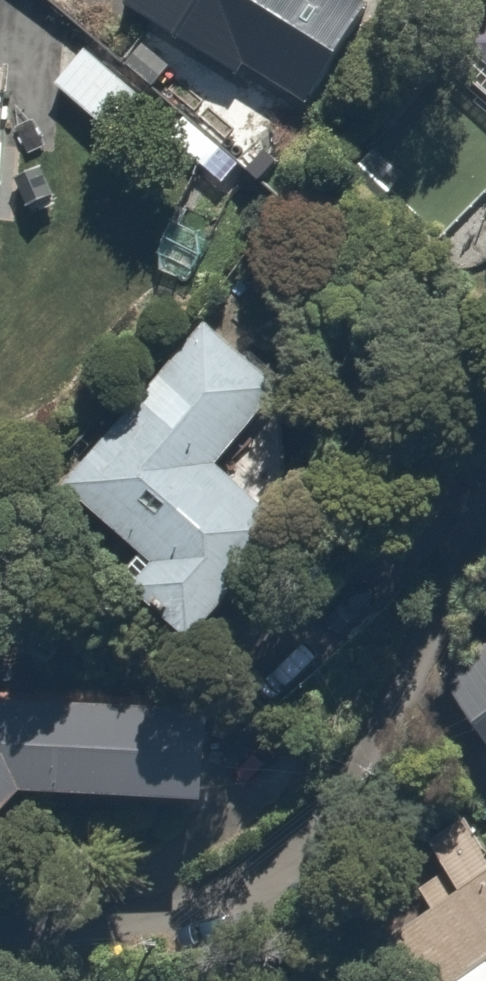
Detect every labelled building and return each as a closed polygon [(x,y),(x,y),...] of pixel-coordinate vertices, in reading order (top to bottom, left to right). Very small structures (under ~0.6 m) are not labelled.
[(122,9),(241,82),(250,66),(315,106),(380,0),(128,0),(122,9)] [(85,40),(51,80),(122,140),(156,99),(85,40)] [(471,61),(485,73),(485,41),(471,61)] [(6,224),(17,74),(0,73),(0,223),(6,224)] [(235,468),(303,379),(203,302),(58,492),(140,555),(121,581),(201,642),(298,516),(235,468)] [(448,694),(485,752),(485,668),(448,694)] [(229,714),(23,695),(0,710),(0,835),(45,805),(223,814),(229,714)] [(460,825),(432,849),(464,885),(351,980),(485,980),(485,855),(460,825)]
